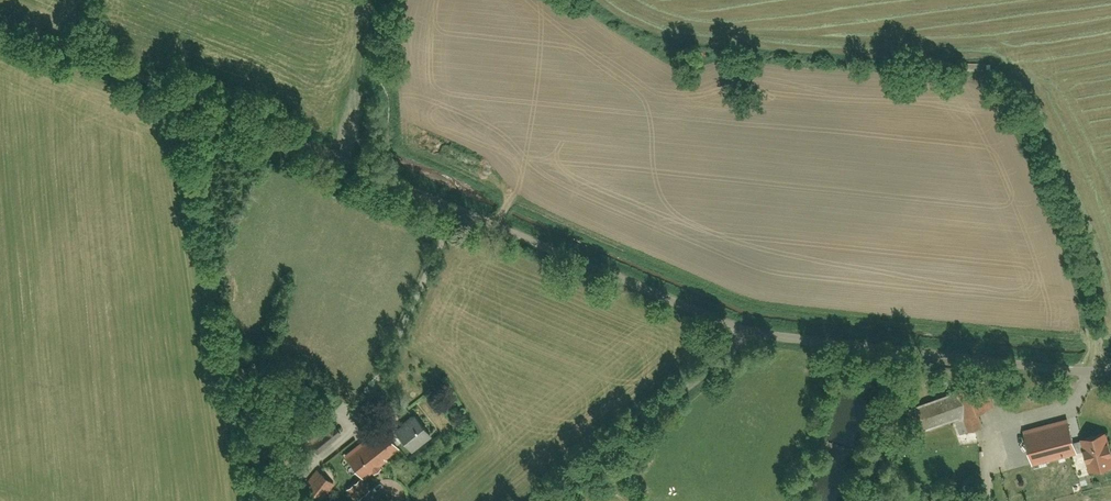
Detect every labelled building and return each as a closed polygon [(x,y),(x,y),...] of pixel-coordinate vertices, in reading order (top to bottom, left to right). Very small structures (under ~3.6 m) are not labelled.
[(981,428),(977,415),(981,414),(971,387),(915,406),(924,434),(955,423),(958,435),(981,428)] [(395,427),(413,451),(434,435),(416,411),(395,427)] [(1073,419),(1019,433),(1028,470),(1082,455),(1081,448),(1080,445),(1079,442),(1073,419)] [(310,442),(320,455),(345,435),(335,422),(310,442)] [(345,457),(363,479),(402,448),(383,426),(345,457)] [(1082,439),(1091,474),(1110,469),(1110,432),(1082,439)] [(322,500),(325,500),(336,484),(316,470),(303,489),(322,500)] [(359,480),(347,491),(356,500),(368,490),(359,480)]
